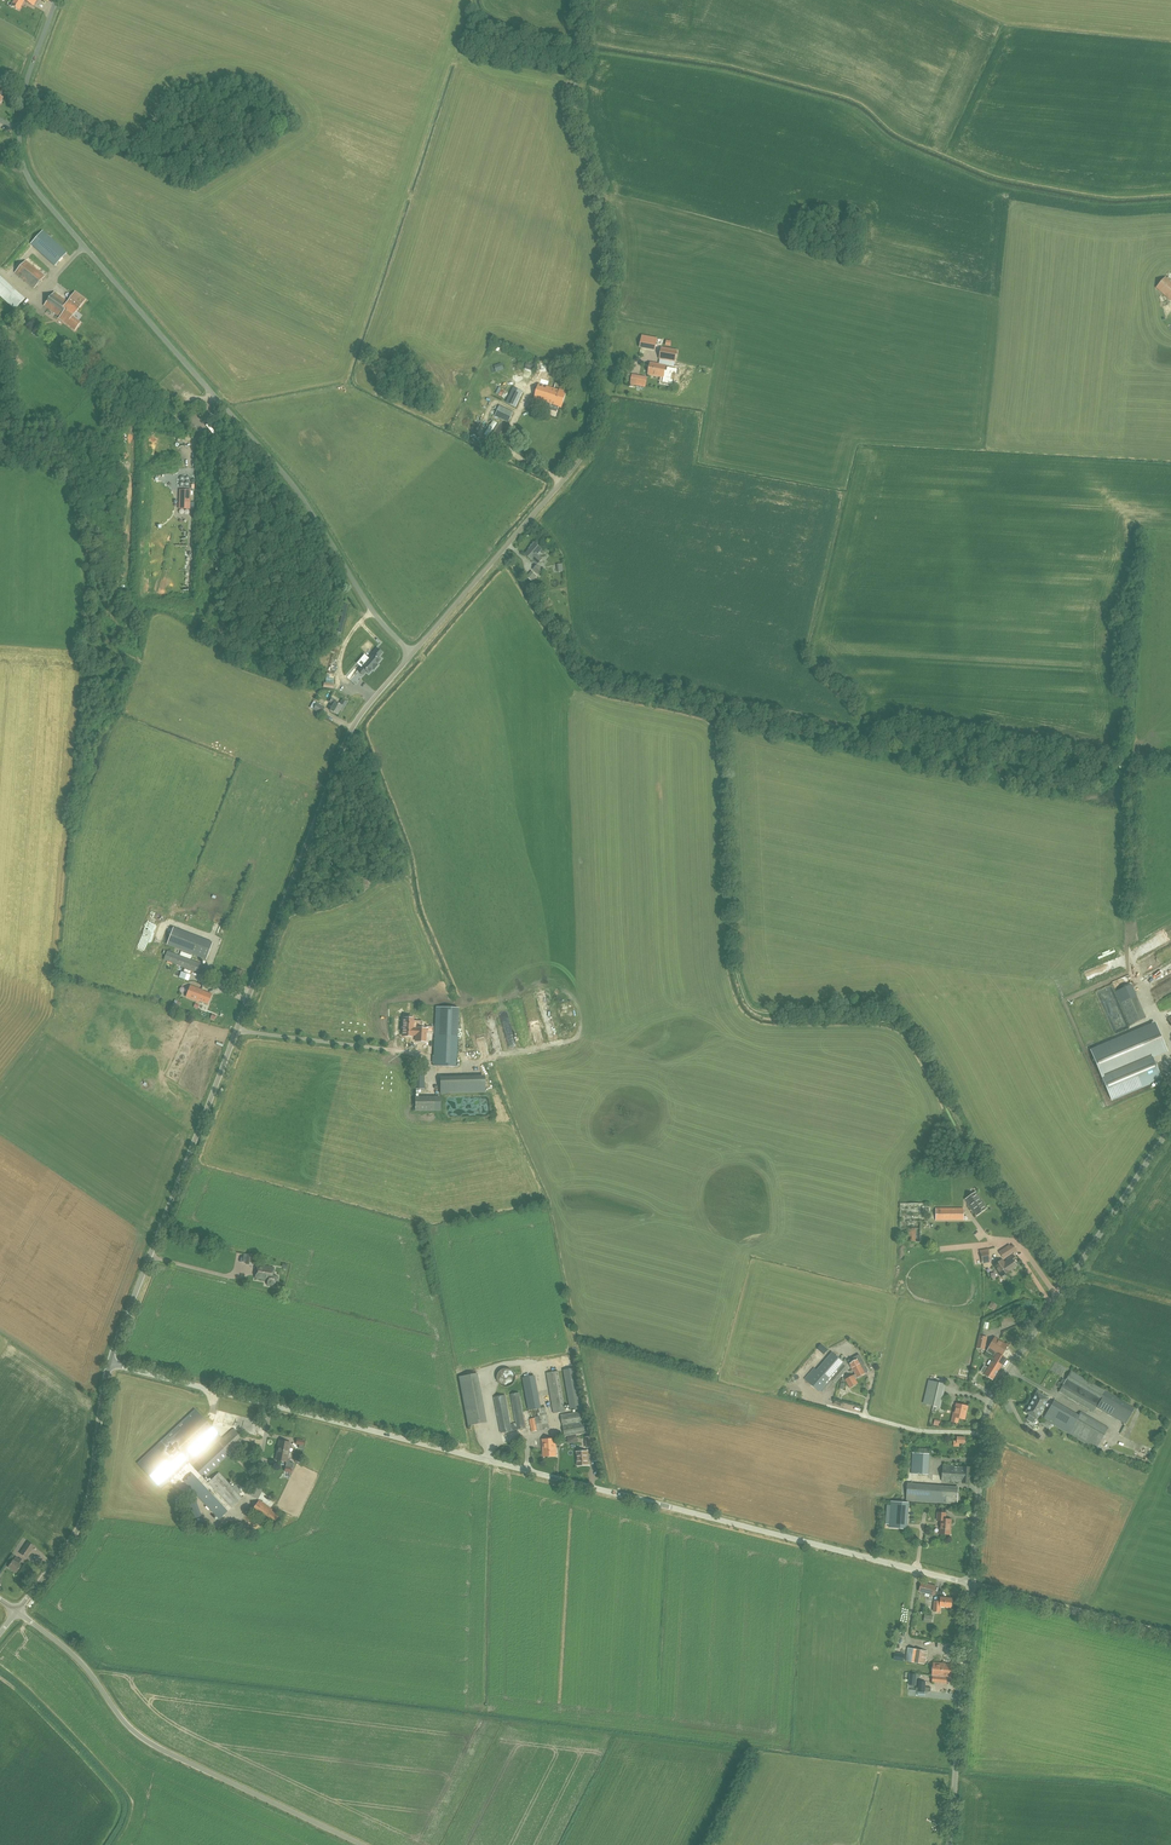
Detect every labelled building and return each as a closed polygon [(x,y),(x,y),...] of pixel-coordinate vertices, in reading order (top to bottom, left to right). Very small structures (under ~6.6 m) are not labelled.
[(11,6),(19,10),(24,1),(33,6),(37,0),(14,0),(11,6)] [(67,252),(43,231),(30,244),(33,246),(32,247),(35,249),(36,249),(55,266),(67,252)] [(34,289),(45,276),(26,260),(15,273),(34,289)] [(25,298),(0,276),(0,295),(15,309),(25,298)] [(1170,300),(1170,281),(1166,276),(1156,287),(1170,301),(1170,300)] [(72,317),(85,299),(75,291),(67,302),(54,292),(44,305),(60,317),(59,318),(75,330),(81,323),(72,317)] [(642,336),(640,347),(655,349),(657,338),(642,336)] [(8,357),(17,353),(11,338),(1,342),(8,357)] [(675,361),(677,351),(662,348),(660,358),(675,361)] [(651,363),(649,375),(663,377),(662,383),(671,384),(672,380),(670,380),(671,374),(676,375),(676,370),(666,368),(666,371),(664,371),(665,365),(651,363)] [(634,375),(633,385),(648,386),(649,377),(634,375)] [(559,390),(539,384),(534,399),(544,402),(543,407),(557,412),(558,406),(562,407),(567,391),(560,389),(559,390)] [(516,407),(523,391),(513,387),(505,402),(516,407)] [(509,422),(514,412),(500,405),(495,416),(509,422)] [(180,490),(179,503),(190,503),(191,490),(180,490)] [(539,575),(544,569),(539,564),(543,559),(538,554),(543,549),(535,542),(529,549),(530,549),(525,554),(532,560),(532,561),(537,565),(533,569),(539,575)] [(534,581),(540,577),(537,573),(531,578),(534,581)] [(362,655),(359,660),(364,664),(362,667),(363,668),(360,672),(366,676),(369,672),(370,673),(378,661),(378,660),(380,657),(374,652),(372,656),(371,655),(368,659),(362,655)] [(317,703),(314,701),(310,707),(313,709),(313,710),(321,714),(325,707),(317,702),(317,703)] [(335,712),(340,715),(346,706),(341,703),(335,712)] [(206,960),(213,942),(173,927),(166,945),(206,960)] [(201,974),(205,965),(167,950),(163,960),(201,974)] [(232,981),(240,984),(244,972),(237,969),(234,977),(232,981)] [(188,981),(191,975),(181,971),(179,977),(188,981)] [(208,1005),(212,994),(204,991),(204,990),(190,985),(186,997),(199,1002),(200,1001),(208,1005)] [(1120,1003),(1130,1025),(1147,1018),(1137,996),(1120,1003)] [(456,1067),(458,1030),(455,1030),(456,1013),(453,1008),(436,1007),(434,1066),(456,1067)] [(400,1028),(400,1034),(401,1034),(401,1041),(412,1041),(412,1039),(416,1039),(415,1046),(426,1047),(426,1033),(422,1033),(422,1025),(413,1024),(413,1021),(410,1021),(410,1018),(404,1018),(404,1021),(401,1021),(401,1028),(400,1028)] [(1156,1023),(1092,1051),(1112,1100),(1162,1078),(1150,1052),(1165,1045),(1156,1023)] [(424,1089),(424,1065),(415,1065),(415,1089),(424,1089)] [(485,1080),(440,1081),(440,1093),(485,1093),(485,1080)] [(441,1111),(441,1096),(435,1096),(415,1096),(415,1111),(434,1111),(441,1111)] [(977,1216),(988,1208),(976,1191),(965,1199),(977,1216)] [(931,1211),(931,1204),(903,1203),(903,1222),(931,1222),(932,1217),(928,1217),(928,1211),(931,1211)] [(936,1220),(964,1220),(964,1208),(936,1208),(936,1220)] [(911,1241),(923,1240),(923,1227),(910,1228),(911,1241)] [(1017,1251),(1014,1245),(1008,1249),(1006,1247),(1000,1252),(1003,1258),(1013,1251),(1014,1253),(1017,1251)] [(992,1262),(989,1249),(979,1250),(980,1255),(981,1255),(982,1259),(981,1259),(982,1264),(992,1262)] [(248,1254),(244,1254),(242,1261),(246,1262),(246,1264),(252,1265),(254,1255),(248,1254)] [(1017,1266),(1013,1260),(1016,1258),(1014,1255),(1007,1259),(1007,1260),(1002,1264),(1000,1261),(994,1265),(999,1273),(1003,1271),(1005,1273),(1012,1268),(1013,1269),(1017,1266)] [(273,1276),(274,1268),(258,1265),(257,1270),(258,1270),(257,1273),(256,1273),(256,1278),(268,1280),(268,1284),(276,1286),(277,1277),(273,1276)] [(994,1310),(997,1305),(991,1302),(988,1306),(994,1310)] [(985,1350),(988,1337),(979,1335),(976,1348),(985,1350)] [(994,1351),(1001,1355),(1008,1345),(995,1337),(987,1350),(988,1351),(989,1349),(993,1352),(994,1351)] [(824,1355),(827,1351),(828,1349),(821,1344),(817,1348),(824,1355)] [(994,1351),(993,1352),(989,1349),(988,1351),(987,1350),(985,1354),(993,1360),(988,1368),(984,1365),(980,1371),(984,1374),(993,1380),(995,1376),(998,1371),(1006,1358),(1001,1355),(994,1351)] [(835,1383),(848,1369),(843,1364),(845,1362),(832,1352),(817,1370),(814,1367),(804,1379),(819,1392),(821,1391),(823,1393),(833,1381),(835,1383)] [(852,1370),(853,1370),(857,1378),(865,1373),(868,1372),(864,1364),(859,1354),(847,1361),(849,1363),(852,1370)] [(571,1410),(583,1408),(576,1367),(563,1370),(571,1410)] [(559,1371),(546,1373),(553,1413),(566,1411),(559,1371)] [(1063,1378),(1060,1382),(1063,1384),(1059,1392),(1094,1412),(1096,1407),(1126,1424),(1135,1408),(1106,1392),(1106,1391),(1071,1371),(1066,1379),(1063,1378)] [(459,1377),(468,1425),(486,1422),(477,1373),(459,1377)] [(528,1410),(532,1432),(550,1429),(546,1407),(541,1408),(535,1375),(523,1377),(528,1410)] [(850,1388),(859,1384),(854,1375),(845,1379),(850,1388)] [(940,1407),(945,1384),(929,1381),(924,1403),(940,1407)] [(526,1428),(520,1392),(511,1394),(513,1405),(516,1423),(511,1424),(508,1405),(506,1395),(494,1397),(501,1433),(526,1428)] [(1037,1419),(1048,1398),(1037,1392),(1025,1412),(1037,1419)] [(1079,1414),(1054,1400),(1042,1422),(1049,1426),(1050,1423),(1096,1449),(1109,1427),(1081,1411),(1079,1414)] [(965,1419),(968,1406),(957,1403),(956,1406),(955,1406),(951,1421),(958,1423),(959,1418),(965,1419)] [(204,1478),(229,1454),(232,1457),(236,1454),(233,1451),(244,1440),(233,1429),(222,1438),(195,1409),(138,1463),(161,1488),(189,1462),(204,1478)] [(565,1437),(587,1433),(583,1411),(561,1414),(565,1437)] [(586,1448),(594,1447),(594,1436),(585,1436),(586,1448)] [(543,1457),(557,1456),(556,1438),(542,1439),(543,1457)] [(287,1462),(290,1442),(279,1440),(276,1460),(287,1462)] [(928,1453),(928,1448),(919,1448),(919,1453),(912,1452),(911,1473),(928,1474),(930,1454),(928,1453)] [(578,1466),(589,1465),(588,1451),(577,1452),(578,1466)] [(963,1467),(955,1466),(943,1465),(941,1481),(962,1483),(962,1482),(970,1483),(971,1467),(963,1466),(963,1467)] [(233,1487),(229,1483),(219,1472),(208,1482),(232,1508),(243,1497),(239,1494),(242,1491),(235,1484),(233,1487)] [(219,1519),(228,1511),(192,1473),(184,1481),(219,1519)] [(958,1504),(959,1487),(948,1487),(943,1487),(943,1485),(907,1483),(906,1501),(916,1501),(958,1504)] [(907,1529),(909,1502),(891,1501),(890,1509),(887,1509),(886,1519),(889,1519),(889,1527),(907,1529)] [(276,1532),(284,1518),(276,1514),(275,1515),(265,1511),(266,1509),(258,1506),(251,1521),(276,1532)] [(950,1534),(952,1519),(946,1519),(946,1513),(937,1512),(937,1520),(941,1520),(940,1534),(950,1534)] [(27,1558),(35,1546),(28,1541),(20,1553),(27,1558)] [(21,1565),(24,1561),(20,1558),(17,1562),(13,1559),(8,1567),(16,1573),(22,1565),(21,1565)] [(934,1595),(936,1586),(922,1583),(919,1591),(934,1595)] [(951,1607),(952,1598),(940,1597),(940,1601),(934,1600),(933,1611),(940,1612),(941,1607),(951,1607)] [(925,1664),(928,1651),(908,1647),(905,1661),(925,1664)] [(952,1664),(943,1663),(933,1662),(932,1675),(932,1682),(947,1684),(947,1677),(951,1677),(952,1664)] [(931,1692),(931,1687),(925,1687),(926,1681),(919,1681),(918,1691),(925,1691),(931,1692)]
